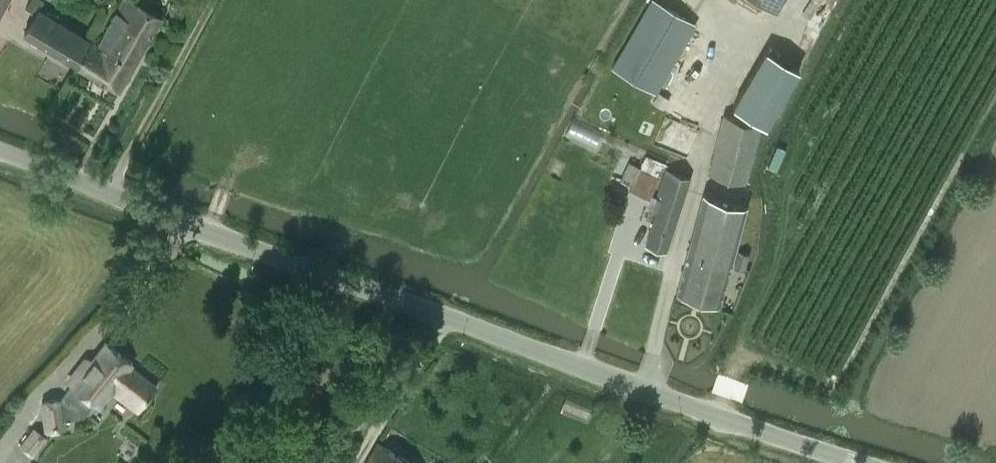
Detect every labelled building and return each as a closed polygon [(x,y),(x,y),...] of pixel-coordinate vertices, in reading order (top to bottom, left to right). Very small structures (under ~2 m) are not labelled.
[(11,0),(0,0),(0,16),(2,17),(11,0)] [(88,48),(86,47),(90,40),(39,9),(44,0),(30,0),(26,8),(36,14),(24,33),(78,65),(88,48)] [(88,48),(78,65),(119,90),(163,17),(135,0),(125,0),(98,44),(92,41),(88,48)] [(612,66),(655,90),(694,21),(658,0),(650,0),(612,66)] [(776,11),(783,0),(758,0),(776,11)] [(766,50),(733,106),(766,125),(799,69),(766,50)] [(669,99),(658,92),(653,101),(665,107),(669,99)] [(745,181),(760,124),(724,114),(709,172),(745,181)] [(649,198),(659,179),(666,164),(647,155),(641,167),(629,161),(620,180),(632,186),(630,189),(649,198)] [(657,210),(646,244),(666,251),(691,177),(666,169),(656,198),(651,196),(647,207),(653,209),(657,210)] [(703,193),(683,267),(677,290),(720,302),(746,205),(703,193)] [(745,268),(749,254),(739,251),(735,265),(745,268)] [(106,342),(73,385),(62,398),(42,401),(46,430),(66,427),(64,419),(83,416),(94,401),(100,406),(116,385),(142,405),(157,386),(131,366),(133,363),(106,342)] [(34,426),(19,444),(34,456),(48,437),(34,426)] [(379,442),(367,462),(413,462),(379,442)]
